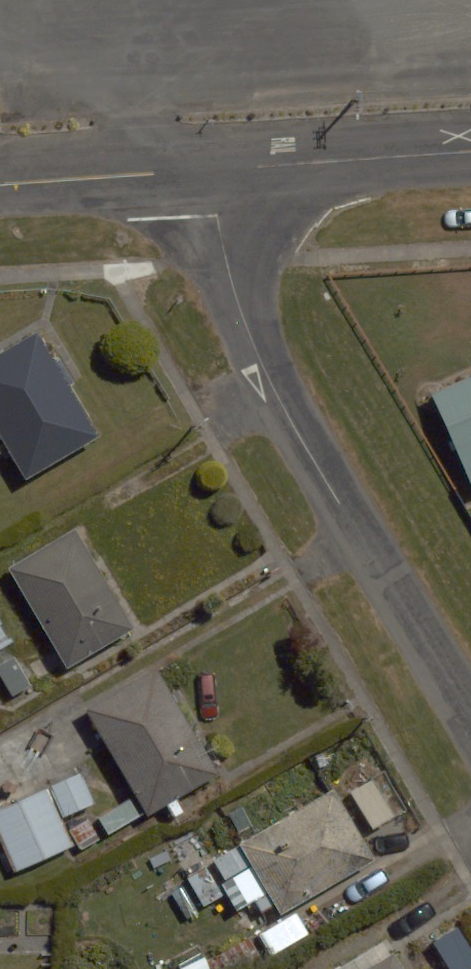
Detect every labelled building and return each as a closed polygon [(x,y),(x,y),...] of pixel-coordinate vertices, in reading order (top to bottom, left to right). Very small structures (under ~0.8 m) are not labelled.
[(2,455),(18,484),(94,441),(34,338),(0,358),(0,456),(2,455)] [(426,389),(466,496),(470,494),(470,372),(426,389)] [(65,532),(2,569),(62,672),(125,636),(65,532)] [(1,697),(33,680),(0,621),(0,695),(1,697)] [(152,672),(83,714),(145,816),(214,774),(152,672)] [(94,800),(80,769),(0,805),(0,844),(13,873),(95,836),(87,819),(65,829),(59,816),(94,800)] [(223,879),(250,863),(279,914),(374,860),(332,784),(238,837),(209,854),(223,879)] [(395,956),(387,940),(334,968),(403,968),(395,956)]
